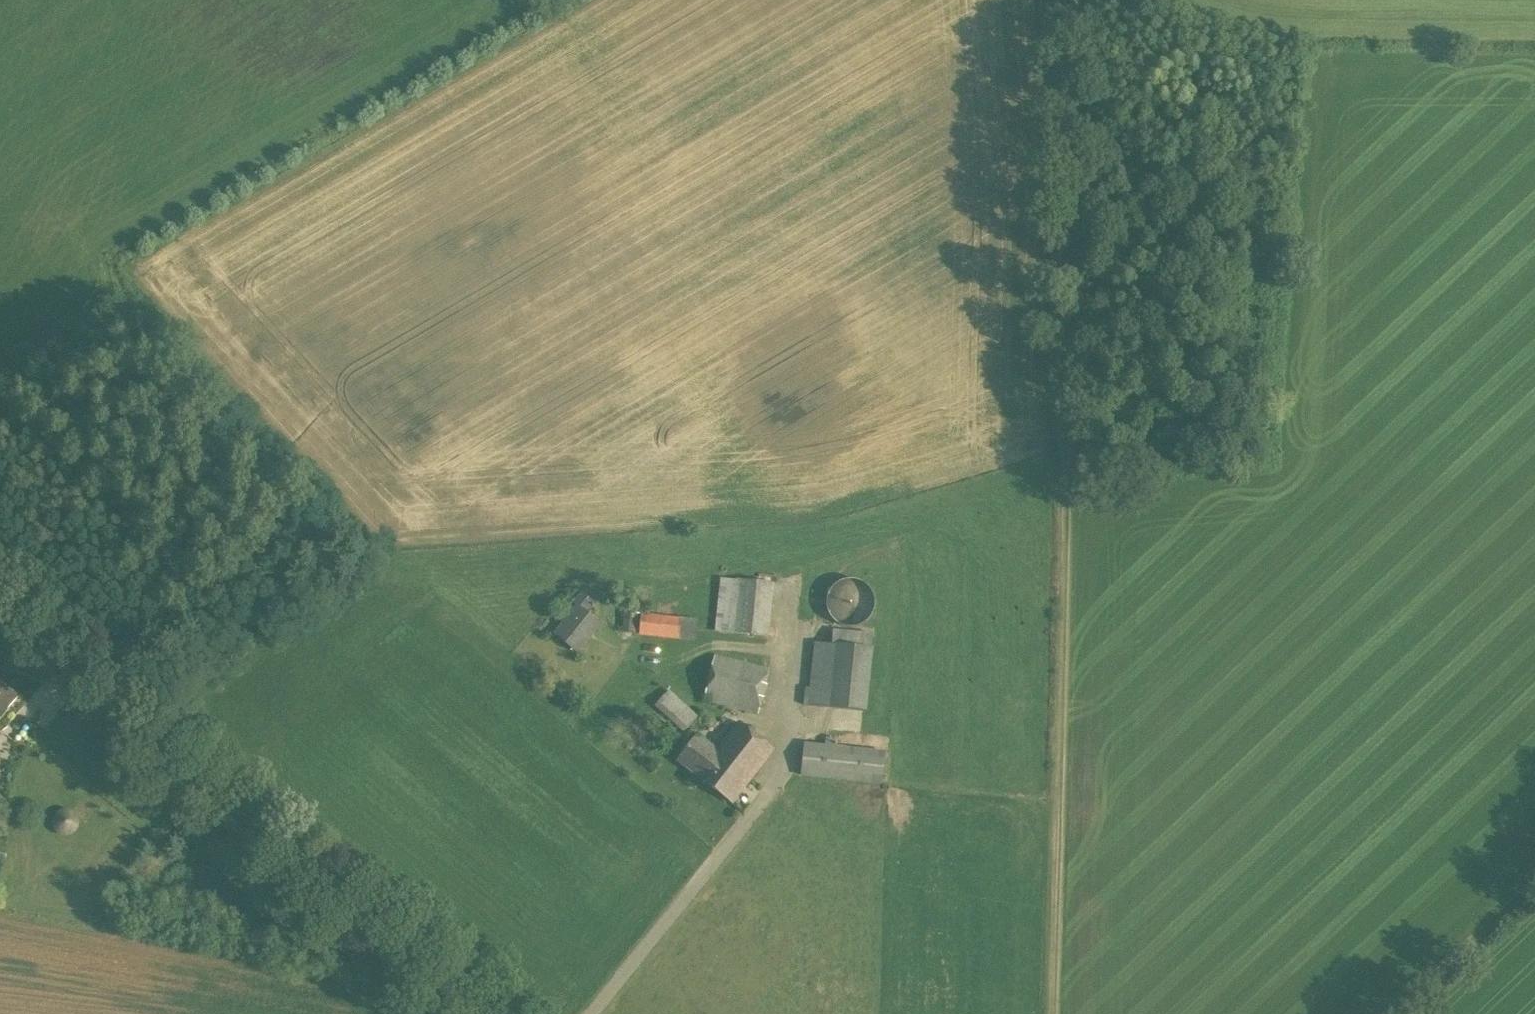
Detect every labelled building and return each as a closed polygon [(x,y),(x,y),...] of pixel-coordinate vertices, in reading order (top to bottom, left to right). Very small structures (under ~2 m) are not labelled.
[(769,636),(774,582),(720,577),(715,631),(769,636)] [(851,627),(856,626),(860,625),(864,623),(867,620),(870,617),(872,614),(874,610),(875,605),(875,601),(874,597),(873,593),(871,589),(868,585),(864,583),(861,580),(856,579),(852,578),(848,578),(843,579),(839,581),(836,583),(832,586),(830,590),(828,594),(827,598),(826,603),(827,607),(828,611),(830,615),(832,619),(835,622),(839,624),(843,626),(847,627),(851,627)] [(579,653),(602,623),(587,611),(594,601),(581,591),(573,603),(575,605),(553,634),(579,653)] [(624,604),(622,631),(639,633),(638,634),(695,640),(697,619),(648,614),(649,607),(624,604)] [(870,647),(872,633),(834,629),(832,644),(815,642),(809,688),(805,687),(803,704),(866,711),(873,648),(870,647)] [(758,714),(770,668),(715,654),(704,700),(758,714)] [(19,695),(0,680),(0,719),(19,695)] [(684,733),(699,717),(669,690),(654,706),(684,733)] [(734,802),(774,749),(740,723),(720,749),(700,735),(680,761),(734,802)] [(825,738),(825,745),(802,743),(798,777),(880,784),(883,751),(833,745),(834,739),(825,738)]
